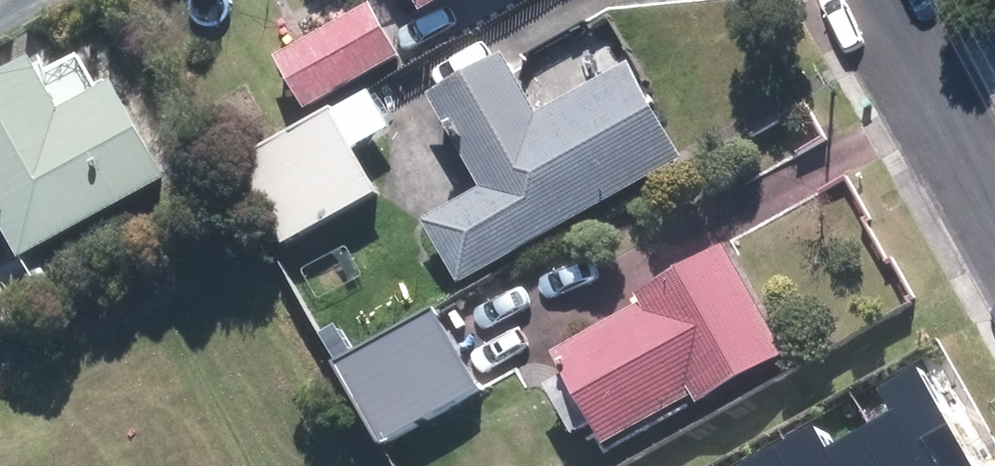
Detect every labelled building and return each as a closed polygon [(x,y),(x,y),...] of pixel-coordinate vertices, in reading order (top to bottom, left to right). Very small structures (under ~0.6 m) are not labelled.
[(455,0),(430,0),(436,11),(455,0)] [(316,106),(412,54),(383,1),(287,53),(316,106)] [(470,283),(696,158),(643,62),(552,113),(517,51),(440,93),(492,187),(434,219),(470,283)] [(184,176),(130,79),(78,108),(48,56),(0,83),(0,188),(39,257),(184,176)] [(296,245),(393,191),(369,146),(405,127),(383,88),(250,162),(296,245)] [(801,352),(742,243),(651,291),(657,302),(567,350),(616,442),(707,394),(710,401),(801,352)] [(492,385),(448,306),(350,361),(395,440),(492,385)] [(865,427),(887,465),(979,465),(919,361),(874,386),(889,413),(865,427)] [(783,435),(800,465),(887,465),(865,427),(835,445),(817,416),(783,435)] [(783,435),(730,463),(732,465),(800,465),(783,435)]
